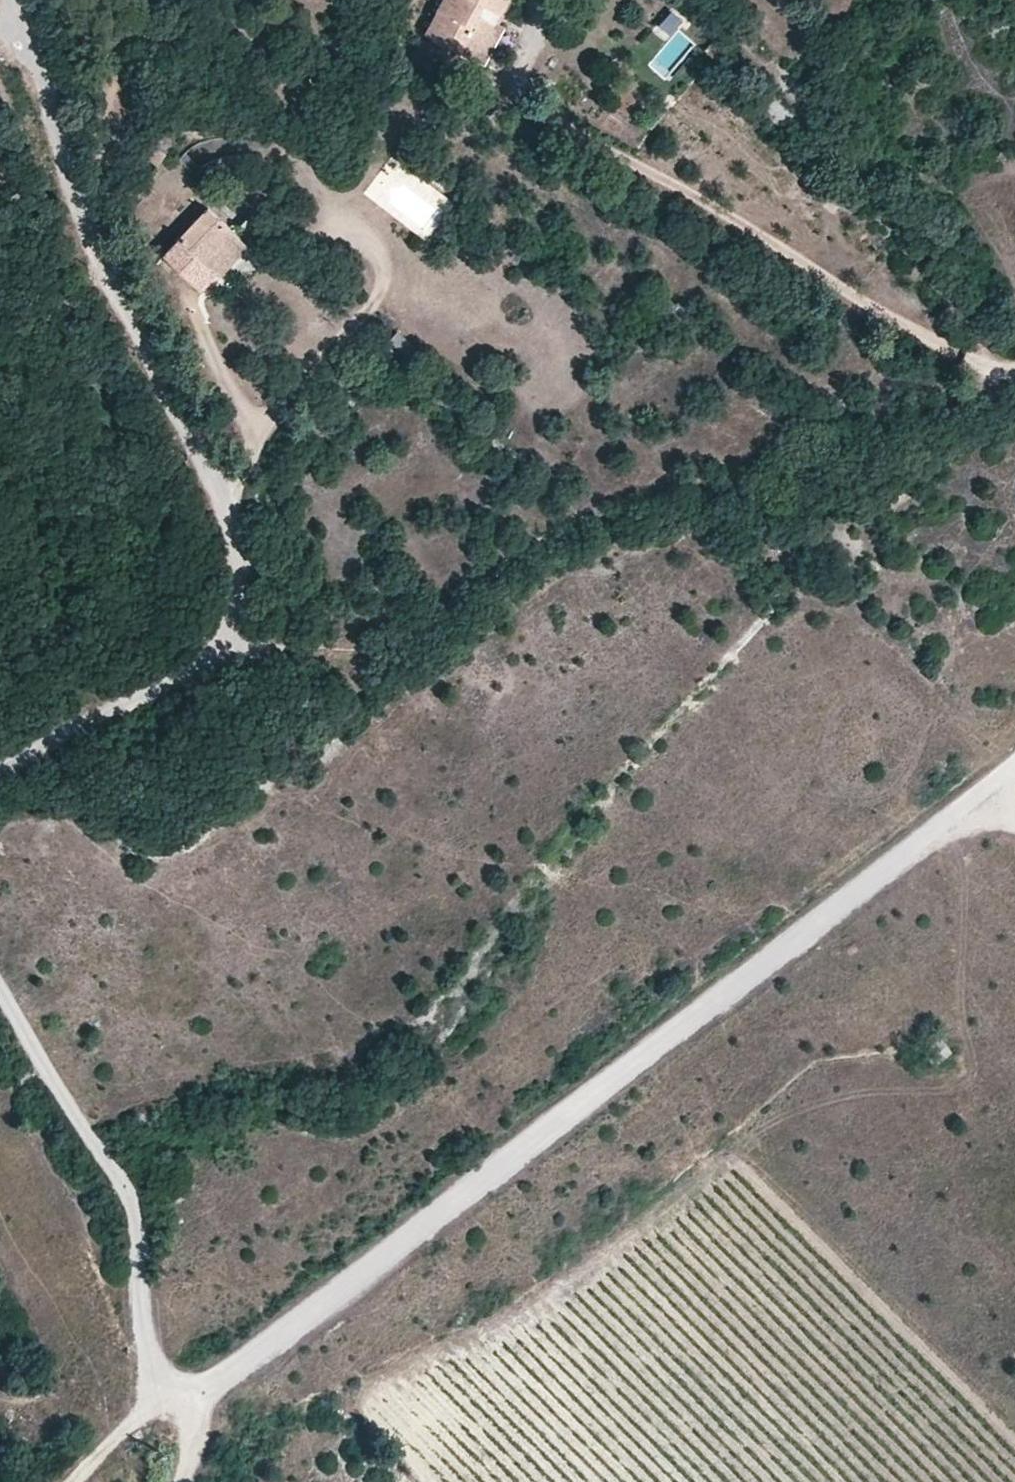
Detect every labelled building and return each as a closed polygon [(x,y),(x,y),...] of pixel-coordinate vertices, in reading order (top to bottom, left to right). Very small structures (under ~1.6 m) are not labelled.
[(506,0),(441,0),(424,32),(474,58),(506,0)] [(236,235),(206,206),(162,253),(192,281),(207,265),(213,271),(228,255),(222,249),(236,235)] [(245,244),(236,235),(222,249),(228,255),(213,271),(216,274),(245,244)] [(213,271),(207,265),(192,281),(198,287),(213,271)]
